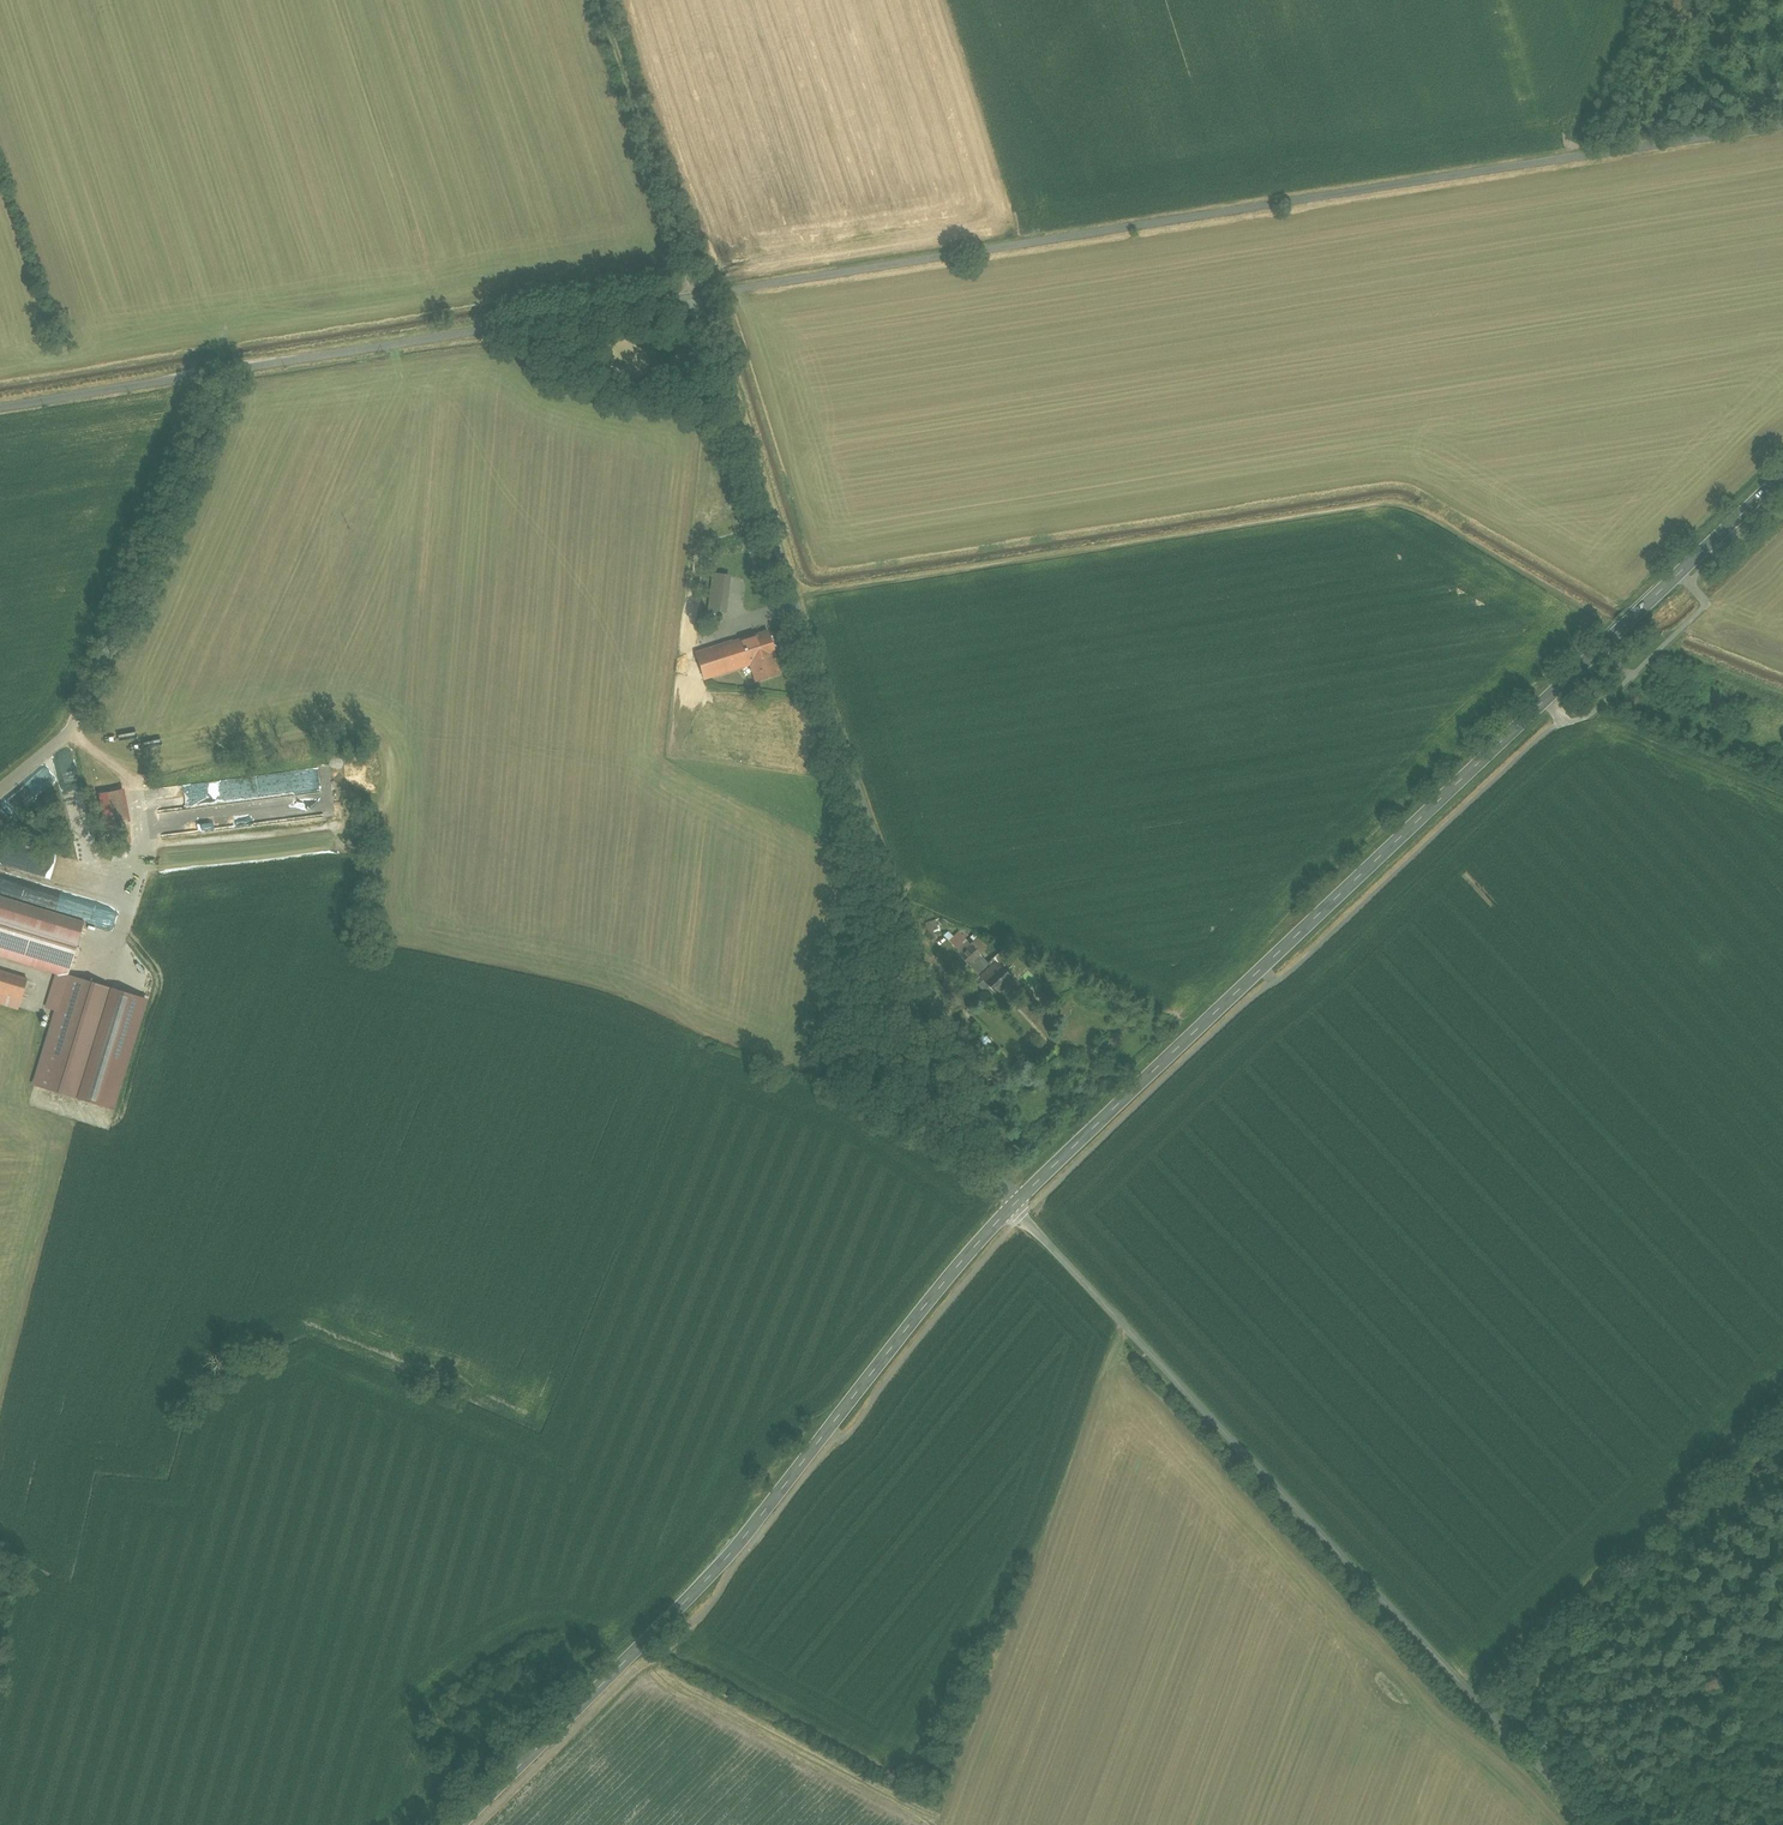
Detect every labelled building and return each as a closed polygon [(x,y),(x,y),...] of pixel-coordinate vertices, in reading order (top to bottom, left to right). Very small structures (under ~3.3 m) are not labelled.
[(725,613),(728,575),(710,573),(707,611),(725,613)] [(770,631),(698,653),(706,681),(752,666),(757,683),(776,678),(770,661),(779,658),(770,631)] [(4,865),(22,869),(27,847),(9,843),(4,865)] [(85,915),(0,889),(0,948),(58,966),(68,969),(85,915)] [(947,940),(955,948),(965,938),(957,930),(947,940)] [(1012,979),(993,959),(988,963),(970,944),(959,955),(996,994),(1012,979)] [(0,962),(0,987),(23,994),(30,971),(0,962)] [(68,969),(58,966),(47,1001),(56,1003),(49,1025),(33,1078),(39,1080),(82,1093),(116,984),(68,969)] [(873,1538),(871,1544),(883,1547),(884,1541),(873,1538)] [(836,1547),(834,1558),(850,1560),(852,1549),(836,1547)]
